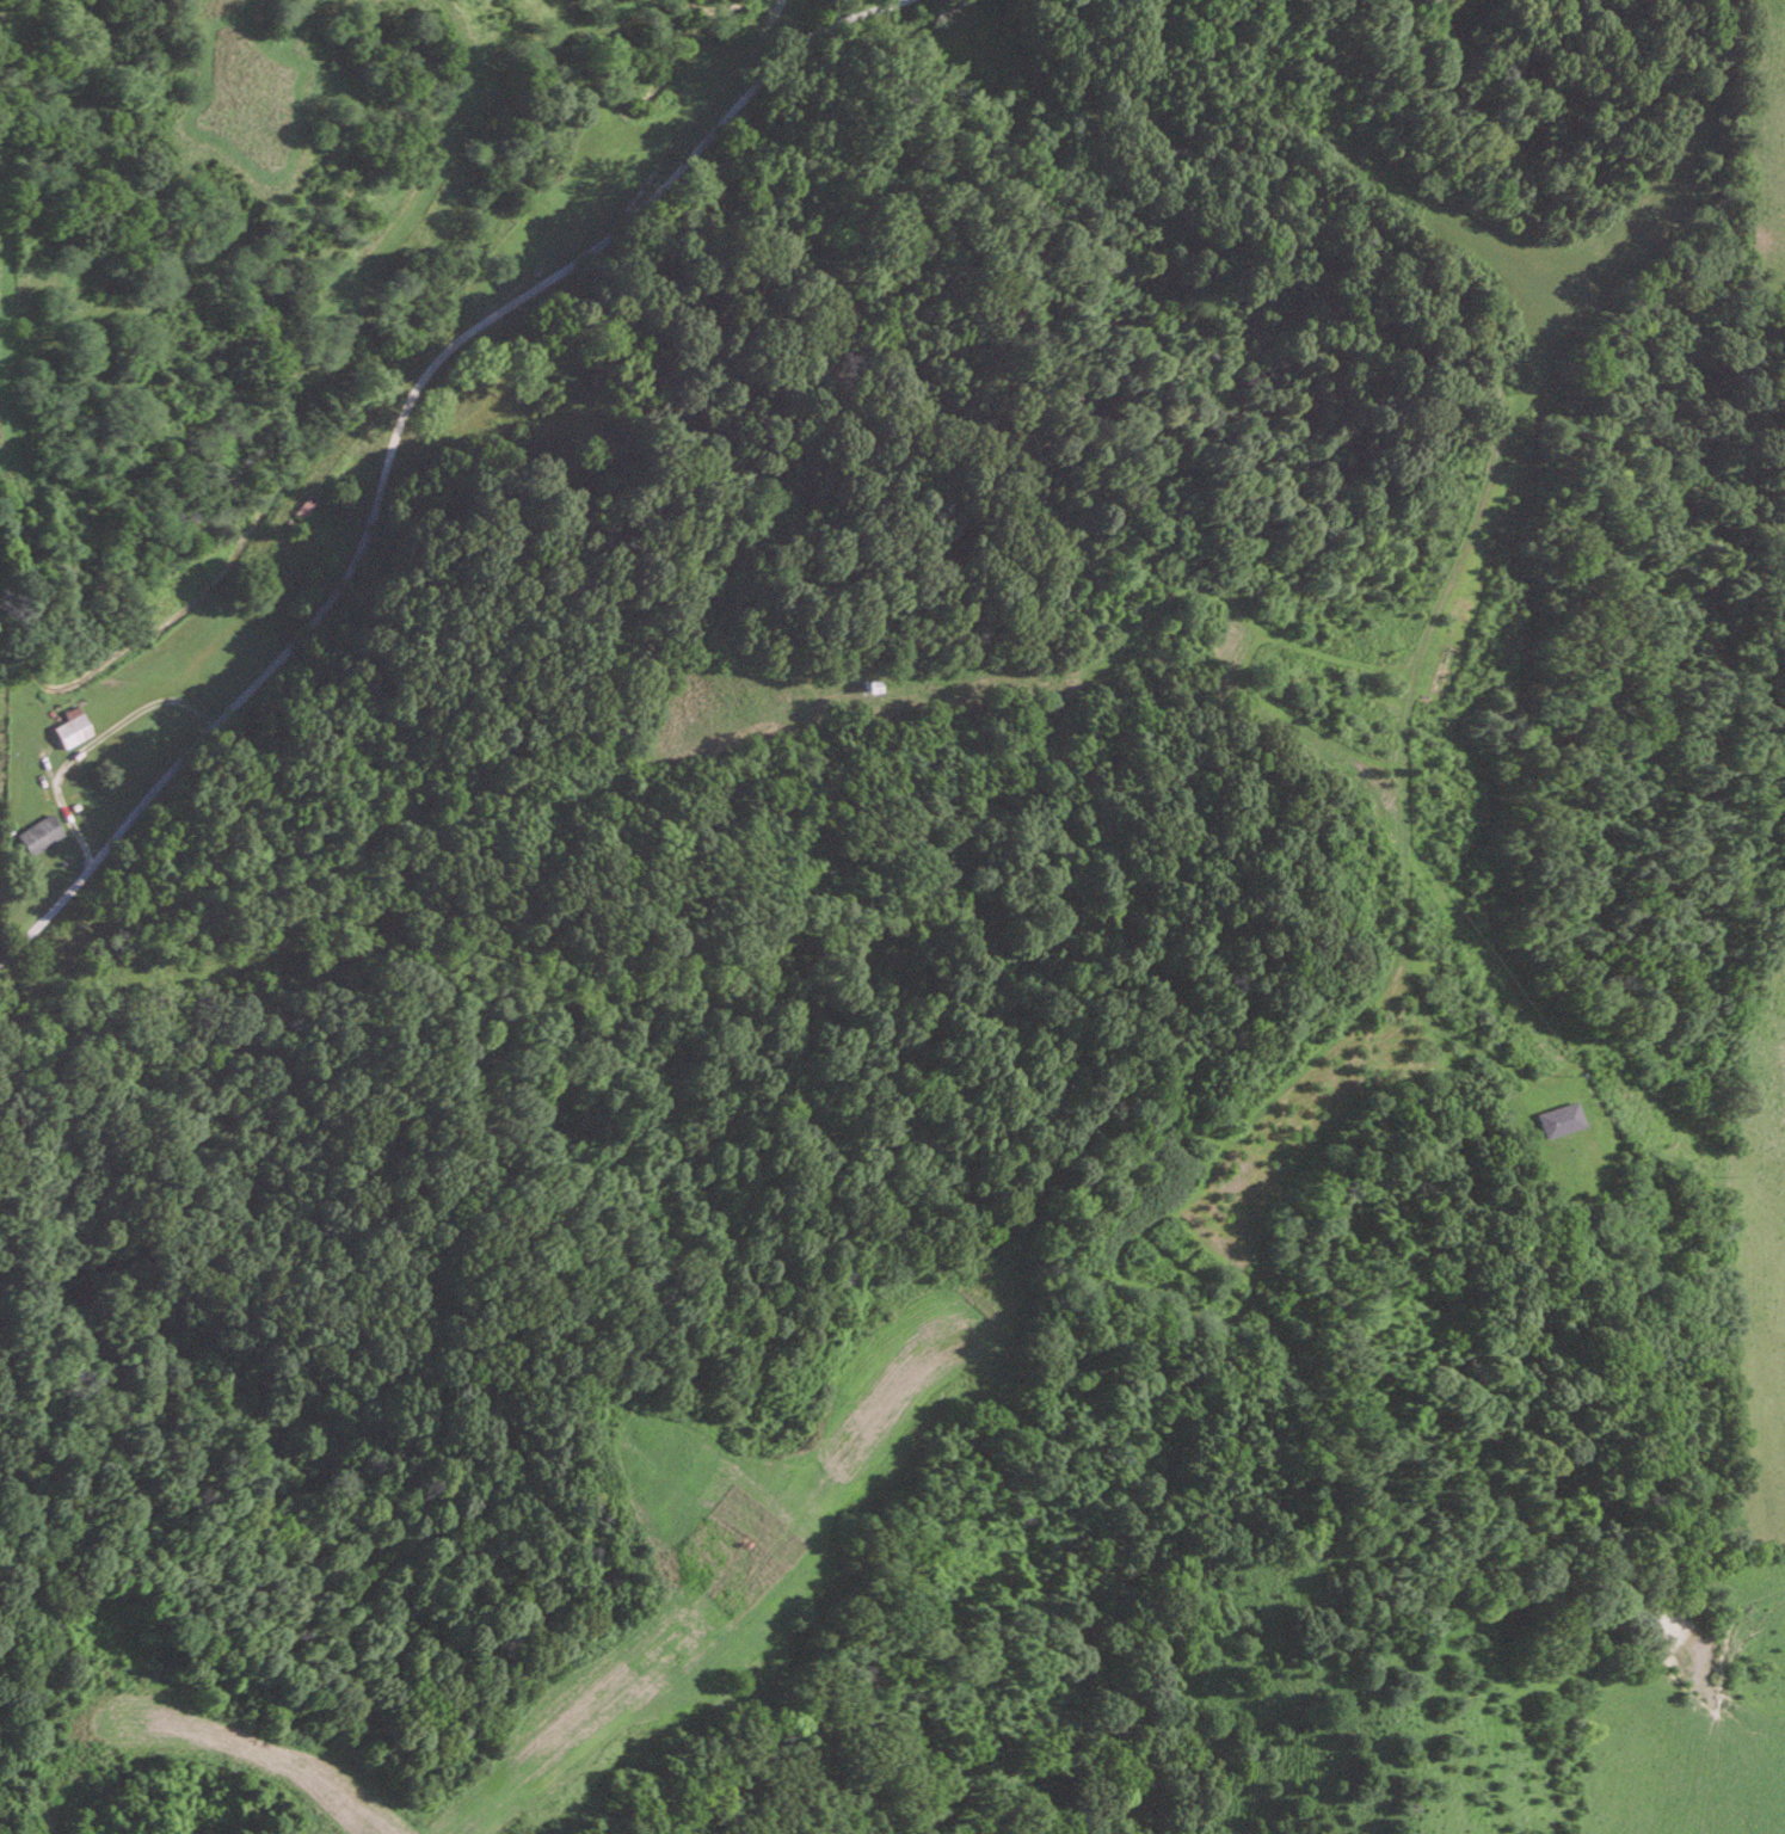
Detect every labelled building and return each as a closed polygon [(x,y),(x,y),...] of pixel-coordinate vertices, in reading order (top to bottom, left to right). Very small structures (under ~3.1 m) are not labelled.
[(68,747),(96,733),(83,707),(55,722),(68,747)] [(21,833),(34,857),(70,837),(56,813),(21,833)] [(1539,1111),(1545,1136),(1587,1125),(1581,1100),(1539,1111)]
